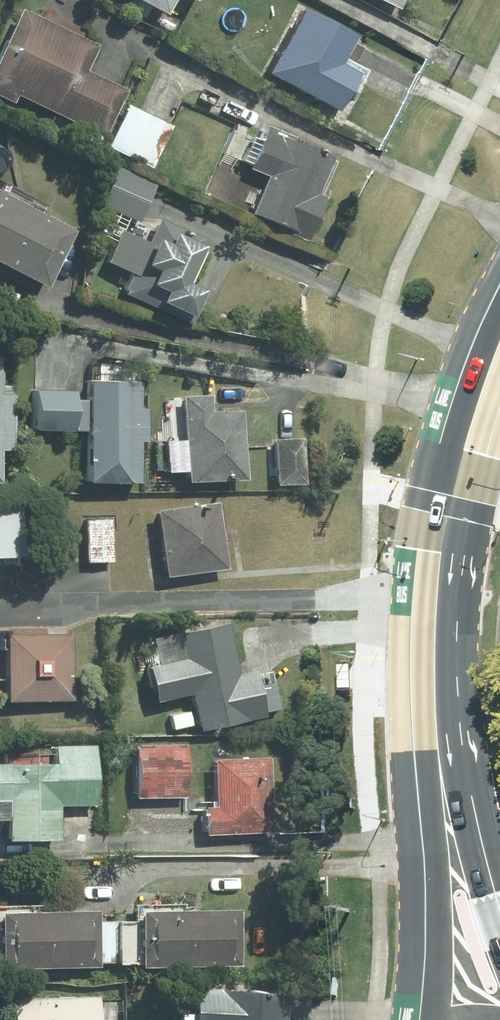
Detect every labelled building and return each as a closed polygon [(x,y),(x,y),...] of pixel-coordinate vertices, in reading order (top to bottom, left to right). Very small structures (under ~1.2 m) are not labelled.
[(155,19),(165,0),(118,0),(155,19)] [(391,13),(397,0),(363,0),(391,13)] [(13,12),(0,40),(0,104),(6,106),(9,98),(86,134),(81,145),(93,151),(99,139),(101,140),(123,92),(81,73),(93,48),(13,12)] [(331,114),(349,78),(331,68),(346,42),(293,14),(260,77),(331,114)] [(146,171),(167,129),(122,107),(102,150),(146,171)] [(261,181),(244,219),(300,243),(319,200),(311,197),(327,159),(260,129),(241,172),(261,181)] [(133,225),(151,186),(113,169),(95,208),(133,225)] [(65,235),(0,203),(0,276),(36,293),(65,235)] [(204,247),(152,221),(140,245),(116,233),(100,264),(124,276),(116,294),(182,327),(199,294),(185,287),(204,247)] [(73,392),(28,391),(27,431),(79,432),(77,485),(120,486),(120,485),(129,485),(130,443),(138,444),(139,410),(132,410),(133,383),(82,382),(81,401),(72,401),(73,392)] [(0,387),(0,454),(9,454),(11,395),(8,395),(8,387),(0,387)] [(205,396),(175,397),(179,484),(239,482),(236,412),(205,413),(205,396)] [(299,486),(298,439),(269,440),(270,486),(299,486)] [(220,570),(212,503),(148,510),(157,578),(220,570)] [(0,507),(0,559),(14,559),(13,506),(0,507)] [(107,521),(80,521),(81,564),(108,563),(107,521)] [(231,674),(220,623),(169,634),(175,660),(138,668),(146,703),(183,695),(191,733),(258,718),(258,714),(276,710),(267,672),(250,676),(249,671),(231,674)] [(0,636),(0,704),(66,703),(66,634),(0,636)] [(188,726),(185,712),(165,716),(168,731),(188,726)] [(89,746),(48,746),(48,765),(0,765),(0,843),(52,842),(51,807),(90,806),(89,746)] [(180,798),(179,746),(127,747),(128,798),(180,798)] [(262,759),(205,761),(207,809),(195,809),(196,836),(265,834),(262,759)] [(230,911),(127,913),(127,922),(91,922),(91,913),(0,914),(0,970),(91,969),(91,966),(128,965),(128,969),(231,968),(230,911)] [(275,994),(206,992),(206,990),(177,989),(176,1016),(165,1016),(165,1019),(274,1019),(275,994)] [(0,999),(1,1019),(92,1019),(91,997),(0,999)]
